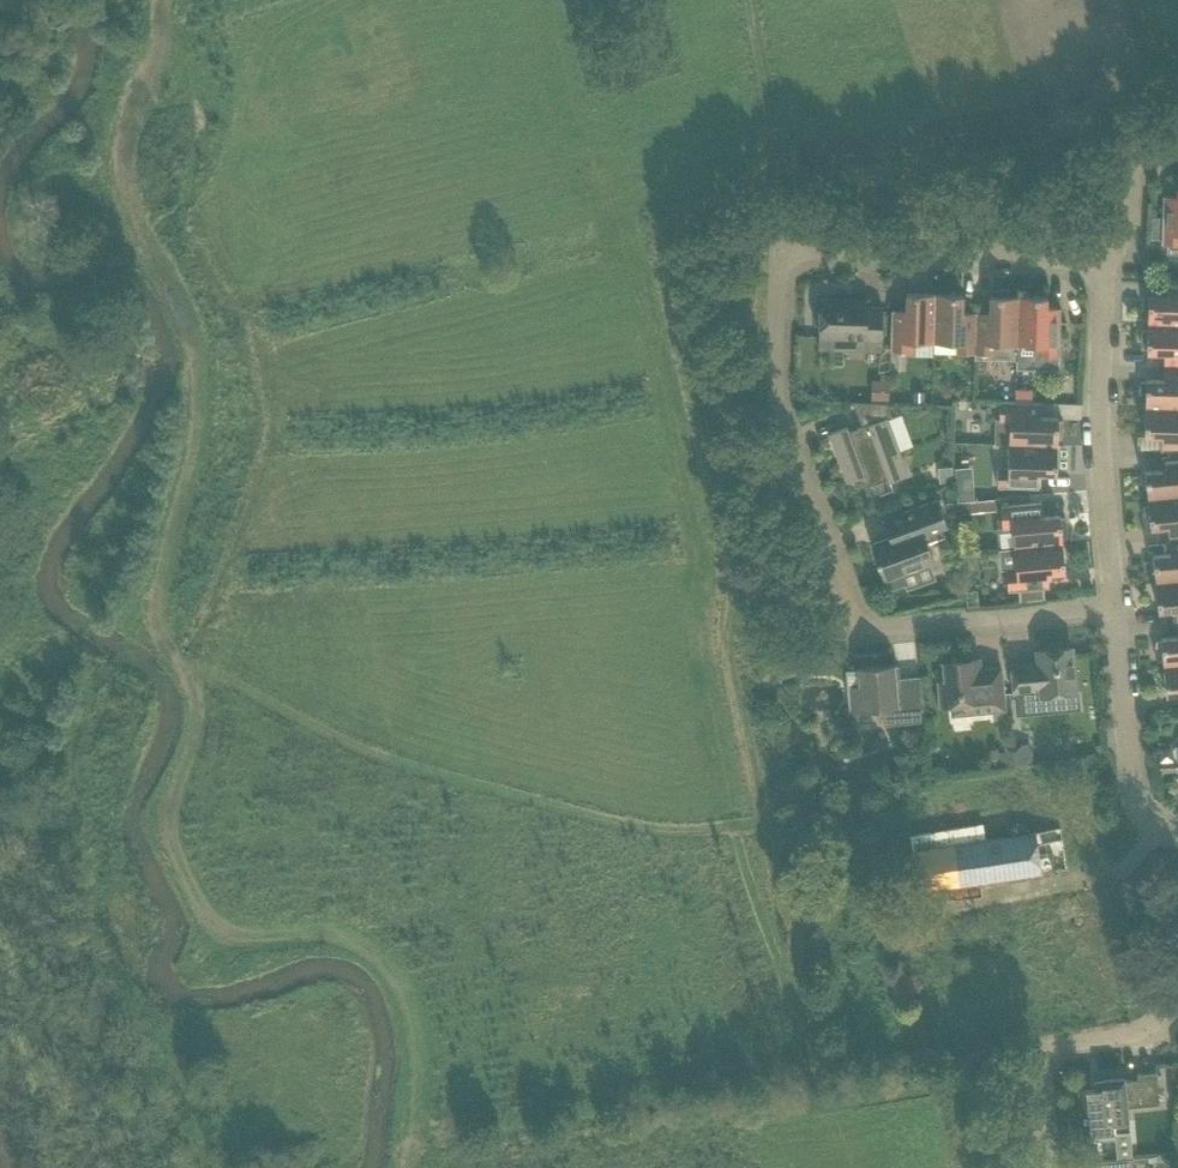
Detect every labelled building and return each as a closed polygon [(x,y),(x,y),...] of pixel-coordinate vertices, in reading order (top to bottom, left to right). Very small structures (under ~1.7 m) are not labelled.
[(1177,186),(1177,196),(1163,196),(1162,218),(1152,217),(1151,239),(1162,239),(1161,243),(1172,244),(1172,250),(1177,250),(1177,186)] [(1166,282),(1166,296),(1149,296),(1148,324),(1177,325),(1177,282),(1166,282)] [(1017,344),(1018,296),(1013,296),(1013,292),(1003,289),(993,291),(993,296),(990,296),(990,319),(976,319),(975,353),(990,353),(990,343),(1017,344)] [(933,341),(935,294),(907,293),(906,316),(893,316),(893,310),(892,310),(890,350),(914,351),(914,341),(933,341)] [(975,353),(976,319),(962,318),(963,295),(935,294),(933,341),(957,342),(957,352),(975,353)] [(1018,296),(1017,344),(1036,345),(1035,367),(1059,368),(1059,356),(1061,308),(1046,307),(1047,297),(1018,296)] [(841,298),(820,297),(818,349),(842,350),(843,337),(865,338),(864,344),(881,344),(883,307),(867,307),(867,299),(854,299),(854,303),(841,303),(841,298)] [(1148,324),(1148,329),(1142,329),(1139,339),(1142,349),(1147,350),(1147,352),(1164,352),(1164,366),(1177,366),(1177,325),(1148,324)] [(890,363),(890,376),(900,376),(900,363),(890,363)] [(1164,366),(1163,380),(1146,379),(1146,381),(1141,381),(1138,391),(1140,401),(1145,402),(1145,407),(1177,409),(1177,366),(1164,366)] [(1032,402),(1032,389),(1016,388),(1015,402),(1032,402)] [(1064,430),(1063,420),(1057,420),(1058,418),(1040,417),(1041,402),(1032,402),(1015,402),(1000,401),(999,419),(1009,419),(1009,444),(1057,446),(1057,440),(1062,440),(1064,430)] [(892,418),(887,403),(853,402),(862,426),(849,431),(847,427),(830,433),(848,482),(861,477),(865,487),(888,478),(889,481),(907,475),(887,420),(892,418)] [(1145,407),(1144,435),(1162,436),(1161,450),(1168,451),(1168,453),(1177,453),(1177,409),(1145,407)] [(1056,474),(1057,446),(1009,444),(1008,468),(998,468),(998,486),(1038,488),(1039,473),(1056,474)] [(1168,453),(1168,455),(1161,455),(1162,470),(1145,471),(1148,499),(1177,497),(1177,453),(1168,453)] [(973,488),(957,489),(958,501),(974,500),(973,488)] [(1148,499),(1148,505),(1143,506),(1141,516),(1145,526),(1150,525),(1150,528),(1167,526),(1168,540),(1175,539),(1177,539),(1177,497),(1148,499)] [(934,562),(927,543),(945,537),(942,528),(947,526),(937,499),(882,519),(889,538),(871,544),(884,580),(886,579),(890,590),(905,584),(901,574),(934,562)] [(1068,527),(1065,517),(1060,517),(1059,515),(1042,516),(1041,502),(1000,506),(1003,529),(1013,529),(1014,547),(1062,543),(1062,537),(1067,537),(1068,527)] [(1175,539),(1168,540),(1170,553),(1153,555),(1156,583),(1177,581),(1177,539),(1175,539)] [(1015,549),(1000,550),(1001,567),(1006,567),(1008,591),(1018,590),(1019,600),(1045,598),(1044,587),(1049,587),(1049,585),(1047,572),(1065,571),(1062,543),(1014,547),(1015,549)] [(1156,583),(1158,611),(1176,609),(1177,623),(1177,581),(1156,583)] [(965,591),(966,604),(977,603),(975,590),(965,591)] [(1161,638),(1161,639),(1156,640),(1154,650),(1158,660),(1163,660),(1163,666),(1177,665),(1177,637),(1161,638)] [(1037,662),(1011,664),(1013,688),(1014,693),(1040,690),(1041,695),(1042,712),(1077,709),(1076,692),(1072,648),(1036,651),(1037,662)] [(945,681),(938,681),(940,706),(966,703),(966,714),(1005,710),(1003,691),(1001,667),(980,669),(980,663),(973,663),(973,659),(960,660),(957,658),(950,658),(948,661),(943,662),(945,681)] [(849,686),(851,711),(881,708),(883,725),(924,721),(920,676),(896,678),(895,664),(857,667),(858,685),(849,686)] [(1163,666),(1166,694),(1177,693),(1177,665),(1163,666)] [(1032,743),(1013,746),(1015,765),(1035,762),(1032,743)] [(1013,746),(999,748),(1002,767),(1015,765),(1013,746)] [(1088,754),(1074,756),(1075,767),(1090,765),(1088,754)] [(1174,761),(1159,761),(1159,772),(1175,771),(1174,761)] [(1007,767),(993,769),(995,780),(1009,778),(1007,767)] [(993,769),(979,771),(981,782),(995,780),(993,769)] [(913,781),(898,784),(900,794),(914,792),(913,781)] [(1080,812),(1048,817),(1056,869),(1088,864),(1080,812)] [(1048,817),(1017,821),(1025,873),(1056,869),(1048,817)] [(986,826),(955,831),(963,883),(994,878),(986,826)] [(955,831),(924,836),(932,888),(963,883),(955,831)] [(1111,904),(1100,906),(1102,920),(1113,918),(1111,904)] [(890,933),(879,934),(881,949),(892,947),(890,933)] [(1126,1001),(1115,1003),(1117,1017),(1128,1015),(1126,1001)] [(905,1035),(894,1036),(897,1051),(907,1049),(905,1035)] [(1126,1106),(1159,1103),(1157,1072),(1137,1074),(1138,1080),(1124,1081),(1124,1078),(1101,1080),(1102,1088),(1079,1091),(1084,1141),(1113,1138),(1112,1122),(1127,1121),(1126,1106)] [(1133,1158),(1093,1161),(1093,1167),(1133,1167),(1133,1158)]
